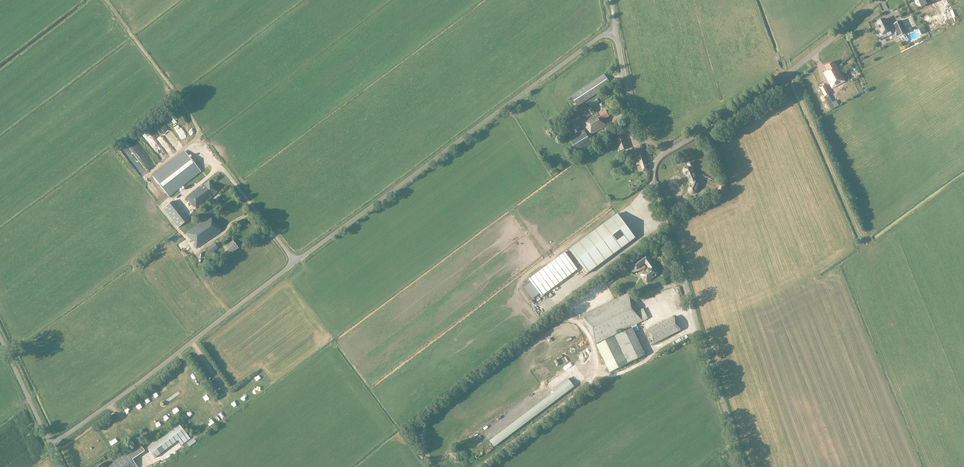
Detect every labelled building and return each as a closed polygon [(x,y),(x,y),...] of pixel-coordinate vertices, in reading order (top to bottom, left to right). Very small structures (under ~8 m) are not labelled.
[(886,33),(887,36),(892,34),(885,19),(876,23),(882,35),(886,33)] [(901,21),(898,22),(894,24),(899,36),(906,33),(901,22),(901,21)] [(823,73),(831,89),(845,82),(836,64),(835,64),(833,62),(825,66),(827,71),(823,73)] [(604,74),(567,98),(568,100),(571,98),(577,107),(611,85),(604,74)] [(824,86),(820,88),(824,97),(824,98),(829,108),(830,110),(831,110),(838,106),(838,104),(836,101),(832,102),(828,95),(829,94),(824,86)] [(588,108),(587,105),(576,111),(590,135),(606,126),(602,121),(609,117),(605,110),(602,112),(601,111),(595,115),(591,108),(599,103),(597,99),(589,104),(591,107),(588,108)] [(590,141),(584,131),(569,140),(575,150),(590,141)] [(166,135),(176,146),(180,143),(170,132),(166,135)] [(615,140),(619,151),(627,149),(623,137),(615,140)] [(146,173),(124,143),(118,148),(140,177),(146,173)] [(183,183),(200,171),(193,162),(185,151),(152,174),(159,183),(166,179),(165,178),(179,168),(185,176),(180,179),(183,183)] [(642,151),(633,154),(636,161),(635,161),(637,165),(640,164),(643,172),(648,170),(642,151)] [(692,168),(692,167),(693,166),(693,165),(693,164),(692,163),(691,163),(690,163),(689,163),(689,164),(688,164),(688,165),(688,166),(687,166),(686,166),(686,167),(685,167),(685,168),(684,168),(684,169),(684,170),(684,171),(684,172),(685,173),(685,174),(686,174),(687,175),(687,176),(687,177),(688,177),(688,178),(688,179),(689,180),(691,184),(689,188),(689,189),(689,190),(689,191),(689,192),(690,192),(690,193),(691,193),(692,193),(693,193),(694,193),(695,193),(695,192),(696,191),(699,184),(699,183),(699,182),(699,181),(698,180),(697,179),(696,179),(695,179),(694,178),(694,177),(695,177),(695,176),(694,175),(694,174),(693,174),(692,173),(693,172),(693,171),(693,170),(693,169),(692,168)] [(208,181),(186,198),(192,206),(193,205),(197,210),(208,201),(207,200),(214,195),(214,194),(216,192),(208,181)] [(726,193),(725,186),(721,186),(721,183),(718,183),(718,189),(721,189),(721,194),(726,193)] [(187,220),(172,201),(163,209),(177,228),(187,220)] [(617,214),(569,250),(587,274),(635,238),(617,214)] [(186,233),(196,248),(221,231),(210,216),(186,233)] [(230,239),(220,246),(228,256),(238,249),(230,239)] [(207,248),(210,253),(218,248),(214,243),(207,248)] [(565,253),(529,280),(541,296),(578,269),(565,253)] [(647,253),(632,264),(636,269),(645,263),(649,268),(641,275),(643,278),(644,278),(647,282),(656,275),(656,274),(658,273),(653,266),(654,266),(650,259),(651,258),(647,253)] [(595,344),(631,327),(632,328),(596,345),(609,372),(645,355),(634,333),(636,332),(636,331),(639,330),(636,324),(642,321),(629,293),(582,316),(595,344)] [(647,330),(654,344),(681,331),(674,317),(647,330)] [(543,351),(550,357),(555,350),(547,345),(543,351)] [(568,381),(489,441),(494,447),(573,387),(568,381)] [(182,445),(190,439),(178,424),(146,448),(154,459),(178,440),(182,445)] [(127,452),(106,466),(104,463),(97,466),(137,466),(127,452)]
